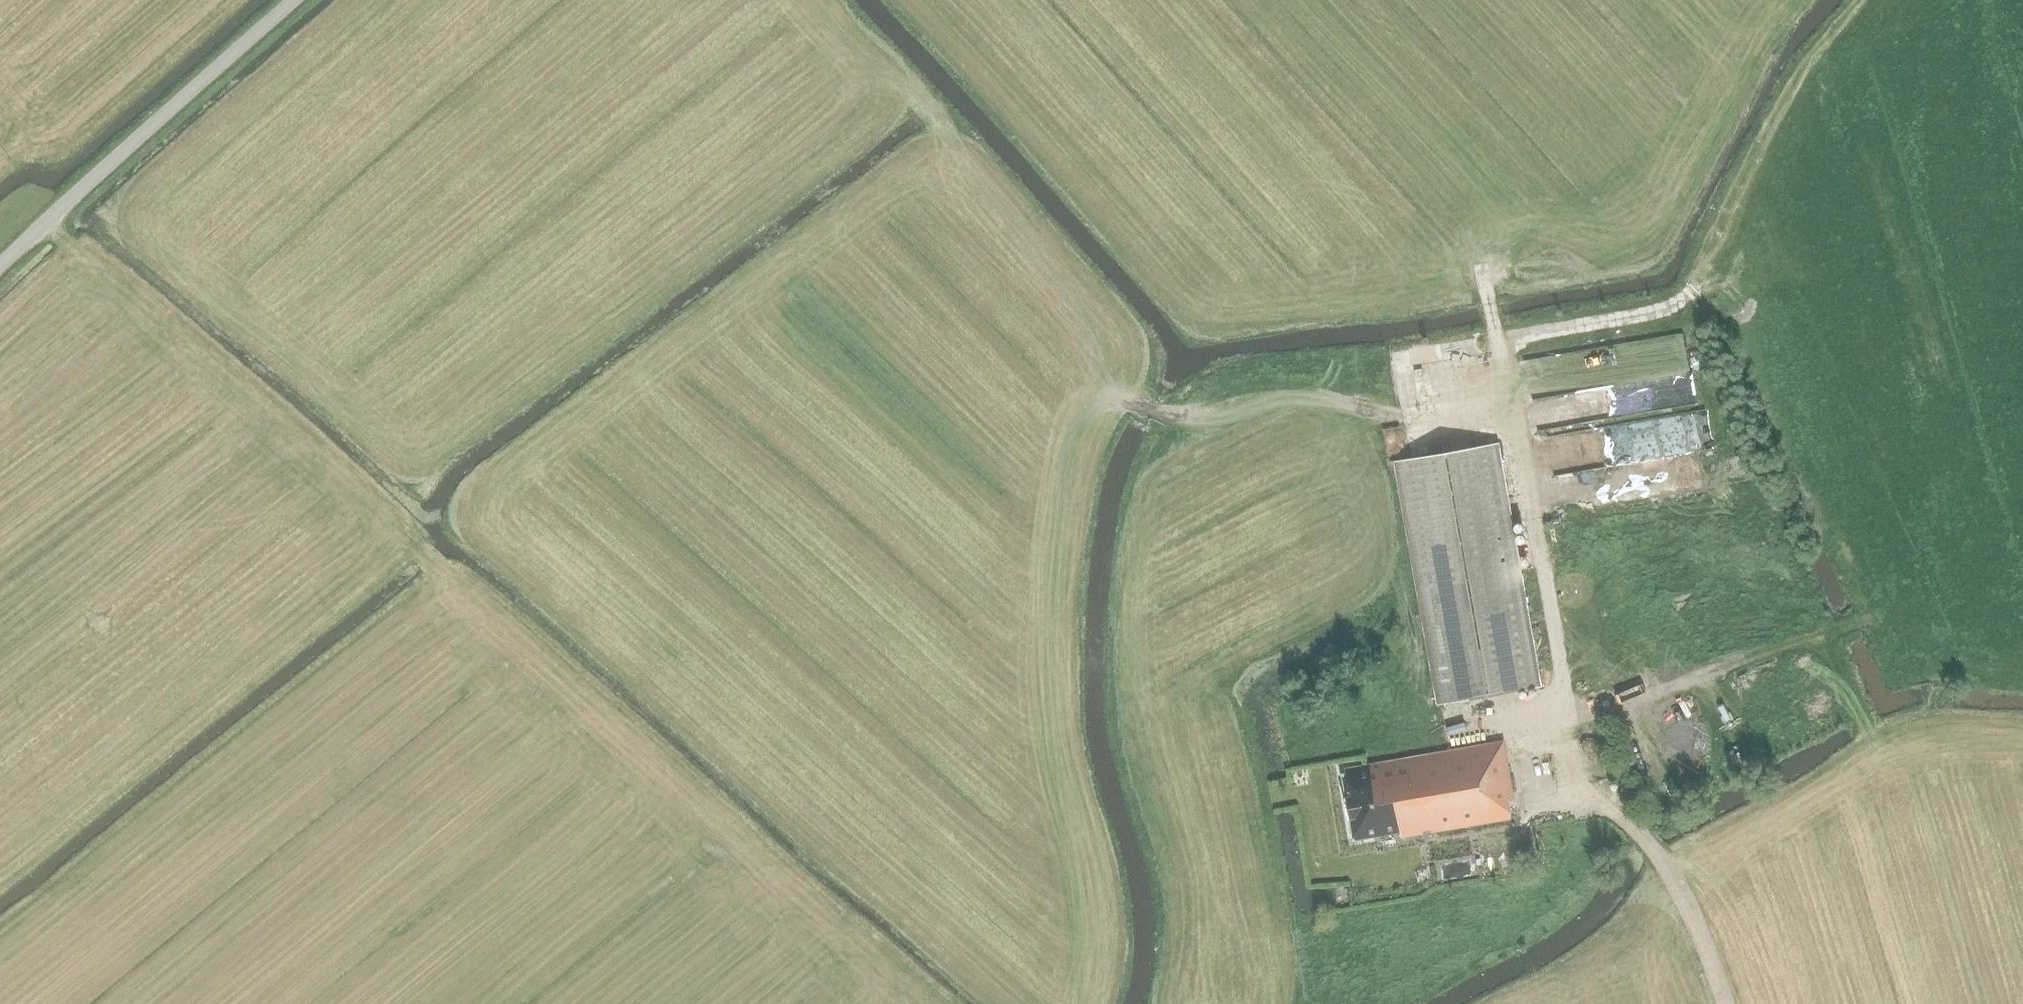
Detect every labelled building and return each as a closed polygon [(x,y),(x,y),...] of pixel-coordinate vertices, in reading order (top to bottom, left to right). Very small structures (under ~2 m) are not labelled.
[(1642,421),(1644,461),(1706,458),(1703,417),(1642,421)] [(1437,704),(1541,685),(1499,444),(1394,462),(1437,704)] [(1661,725),(1662,751),(1710,750),(1709,724),(1661,725)] [(1511,818),(1507,797),(1513,796),(1503,741),(1343,769),(1344,773),(1342,774),(1346,796),(1345,796),(1348,818),(1350,817),(1354,839),(1400,831),(1401,837),(1511,818)]
